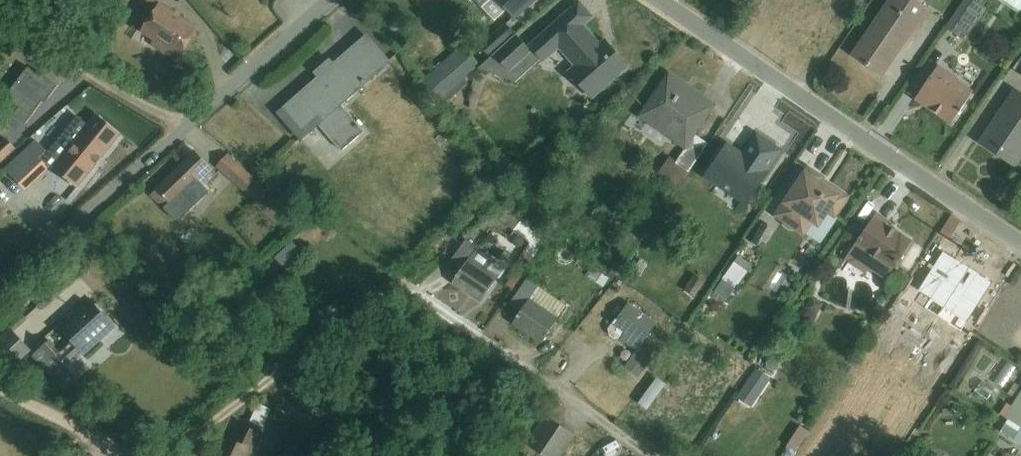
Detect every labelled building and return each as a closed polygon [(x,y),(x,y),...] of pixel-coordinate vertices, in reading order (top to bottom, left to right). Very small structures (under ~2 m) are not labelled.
[(516,20),(536,0),(497,0),(516,20)] [(920,29),(932,11),(915,0),(891,0),(853,56),(881,75),(916,25),(920,29)] [(942,26),(964,41),(986,8),(974,0),(959,0),(942,26)] [(1020,9),(1020,0),(1009,0),(1020,9)] [(600,45),(583,26),(593,18),(579,2),(529,48),(516,34),(489,58),(481,66),(463,46),(416,86),(435,108),(442,101),(446,105),(470,85),(466,81),(481,69),(504,78),(502,82),(514,86),(516,82),(541,60),(544,63),(559,50),(574,66),(567,72),(591,99),(628,66),(605,41),(600,45)] [(197,30),(161,6),(143,32),(156,41),(153,46),(164,53),(176,62),(185,49),(197,30)] [(489,58),(516,34),(506,23),(480,46),(489,58)] [(364,132),(342,106),(390,64),(367,37),(334,66),(330,62),(317,73),(321,78),(280,114),(303,140),(319,126),(342,151),(364,132)] [(915,99),(916,100),(919,96),(933,105),(930,109),(952,124),(974,92),(957,80),(959,79),(939,65),(915,99)] [(28,67),(6,96),(20,107),(15,114),(26,123),(43,101),(46,103),(59,86),(38,71),(37,73),(28,67)] [(669,75),(639,118),(685,150),(677,162),(669,157),(659,173),(678,186),(708,144),(695,135),(715,106),(669,75)] [(105,106),(110,94),(94,89),(89,100),(105,106)] [(1020,156),(1020,93),(1016,89),(980,143),(1014,166),(1020,156)] [(79,115),(49,151),(59,159),(51,169),(71,185),(72,184),(78,188),(122,134),(97,114),(89,124),(79,115)] [(0,143),(0,166),(22,147),(11,134),(0,143)] [(734,211),(740,216),(747,208),(780,151),(757,136),(746,154),(729,142),(714,163),(708,159),(699,171),(705,176),(704,177),(741,203),(734,211)] [(5,169),(27,191),(50,169),(45,163),(52,156),(35,139),(5,169)] [(173,218),(195,196),(198,198),(206,189),(204,187),(218,175),(196,152),(157,190),(151,196),(173,218)] [(217,168),(244,192),(246,190),(257,200),(266,190),(255,180),(256,178),(229,154),(217,168)] [(786,203),(783,201),(774,217),(783,223),(783,224),(784,226),(785,228),(787,229),(788,230),(790,230),(793,231),(794,231),(804,237),(813,224),(819,229),(828,215),(833,218),(847,197),(832,187),(831,187),(830,186),(829,187),(827,187),(826,188),(819,183),(822,178),(809,169),(786,203)] [(508,204),(497,216),(530,243),(516,265),(519,267),(506,285),(512,289),(544,241),(523,222),(525,220),(508,204)] [(877,213),(855,245),(893,271),(912,242),(887,225),(890,222),(877,213)] [(485,237),(489,221),(479,218),(475,234),(485,237)] [(482,302),(499,277),(471,259),(478,248),(465,239),(447,265),(459,274),(453,283),(482,302)] [(293,241),(277,257),(291,272),(307,255),(293,241)] [(943,270),(958,280),(950,293),(957,298),(954,303),(954,304),(945,318),(936,333),(959,346),(969,331),(959,325),(967,313),(971,316),(992,285),(978,276),(988,261),(960,243),(943,270)] [(739,256),(715,292),(727,301),(752,265),(739,256)] [(608,278),(592,268),(586,276),(603,287),(608,278)] [(695,275),(684,291),(694,297),(705,281),(695,275)] [(542,343),(567,306),(527,280),(510,304),(521,312),(513,323),(542,343)] [(170,281),(159,290),(168,302),(179,294),(170,281)] [(897,342),(902,346),(909,335),(918,341),(930,321),(916,312),(928,294),(919,289),(921,286),(914,281),(873,347),(888,358),(897,342)] [(805,309),(817,316),(824,304),(812,297),(805,309)] [(67,390),(83,375),(72,364),(83,353),(85,356),(119,326),(98,303),(96,305),(91,299),(77,311),(78,312),(79,311),(82,314),(73,322),(74,324),(64,333),(75,345),(60,358),(47,344),(35,354),(67,390)] [(628,303),(609,329),(610,336),(616,339),(621,338),(620,339),(637,351),(625,368),(639,377),(654,355),(642,346),(657,323),(628,303)] [(31,349),(13,330),(0,343),(0,352),(12,366),(31,349)] [(924,387),(950,347),(938,339),(913,380),(924,387)] [(778,354),(766,354),(766,368),(778,367),(778,354)] [(756,368),(737,398),(751,407),(770,377),(756,368)] [(975,391),(987,400),(994,390),(982,381),(975,391)] [(300,387),(293,399),(313,412),(320,399),(300,387)] [(1004,417),(1010,421),(1006,428),(1020,438),(1020,392),(1004,417)] [(263,428),(272,409),(258,403),(249,422),(263,428)] [(528,446),(544,455),(560,455),(573,436),(547,419),(528,446)] [(261,434),(243,425),(236,441),(227,437),(217,455),(250,455),(261,434)]
